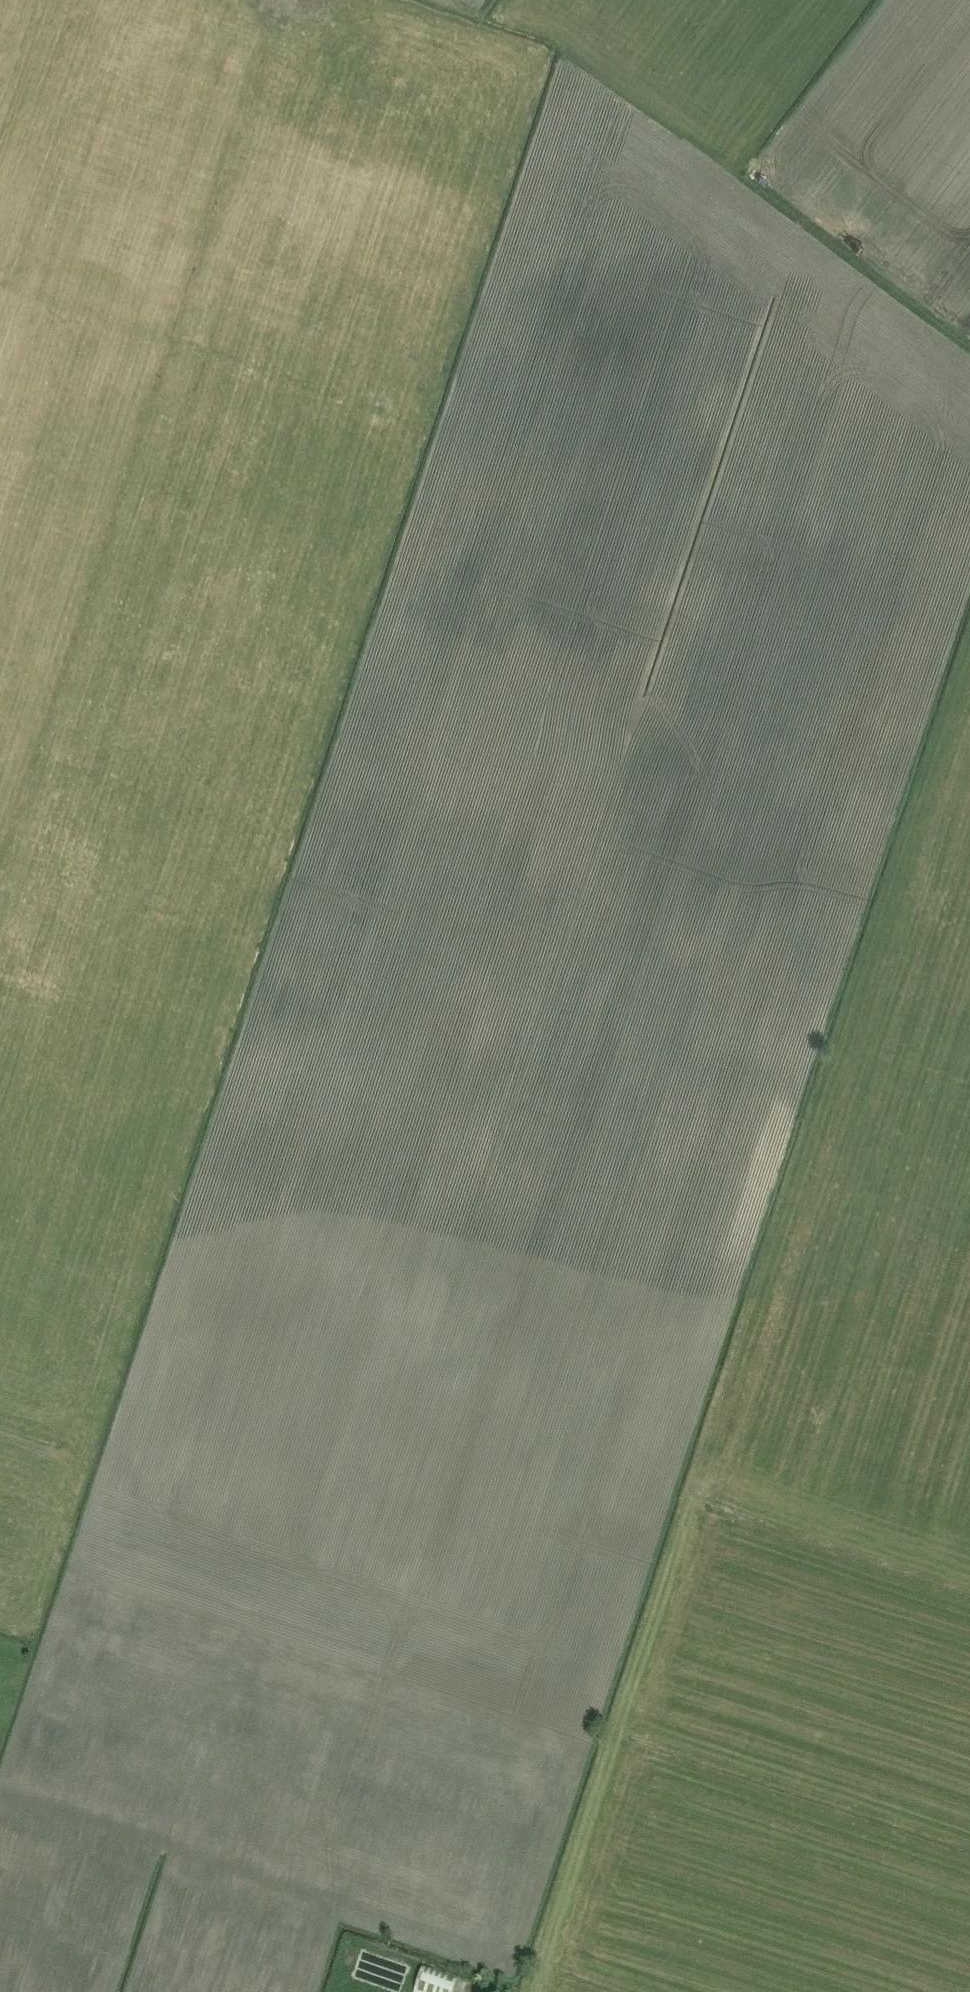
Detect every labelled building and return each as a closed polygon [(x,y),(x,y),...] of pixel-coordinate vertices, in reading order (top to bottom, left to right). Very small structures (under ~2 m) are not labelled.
[(459,1980),(424,1966),(414,1991),(454,1991),(459,1980)]
